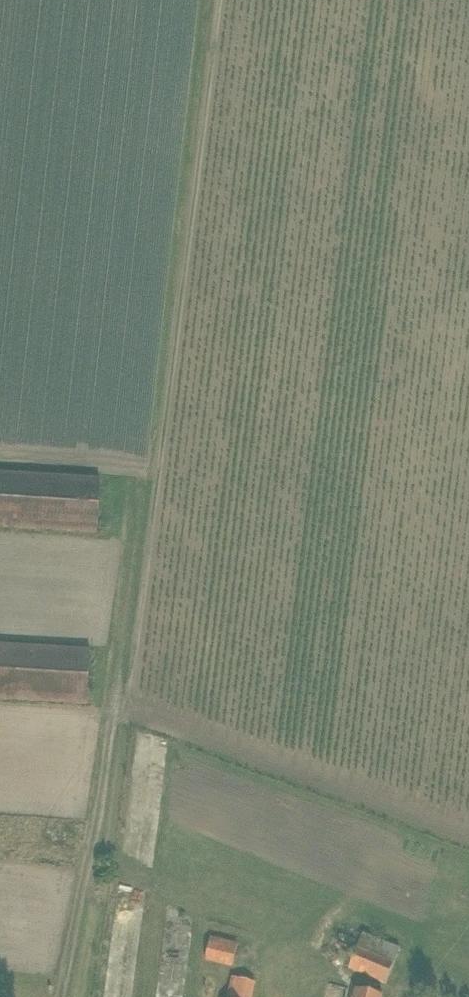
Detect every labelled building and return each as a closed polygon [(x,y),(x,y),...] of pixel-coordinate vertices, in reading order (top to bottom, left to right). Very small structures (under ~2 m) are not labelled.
[(100,498),(101,480),(0,474),(0,526),(98,532),(100,498)] [(87,704),(91,652),(0,646),(0,698),(87,704)] [(400,949),(363,934),(357,949),(349,969),(386,984),(400,949)] [(238,945),(210,939),(206,958),(233,965),(238,945)]
